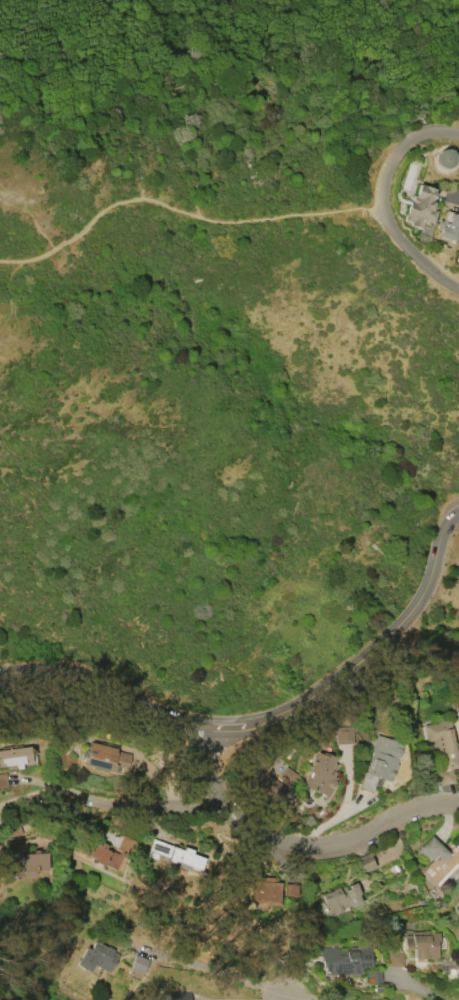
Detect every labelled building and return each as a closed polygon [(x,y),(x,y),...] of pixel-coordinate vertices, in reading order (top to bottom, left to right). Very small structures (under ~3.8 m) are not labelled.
[(435,158),(444,171),(458,160),(448,147),(435,158)] [(436,210),(433,221),(424,219),(424,220),(423,219),(421,228),(410,225),(411,222),(404,220),(410,201),(411,202),(413,195),(415,195),(419,183),(429,186),(431,178),(436,180),(433,191),(435,192),(433,199),(431,199),(430,200),(434,201),(432,209),(436,210)] [(452,213),(458,216),(458,217),(458,221),(453,241),(438,236),(441,226),(437,225),(438,220),(447,223),(450,214),(451,215),(452,213)] [(454,782),(438,786),(435,772),(442,770),(437,747),(434,747),(433,740),(427,741),(424,726),(432,725),(432,722),(446,719),(446,721),(449,720),(454,743),(457,742),(458,752),(456,753),(458,767),(451,769),(454,782)] [(336,745),(335,728),(351,727),(352,744),(336,745)] [(376,735),(403,744),(396,765),(397,765),(395,770),(394,770),(390,782),(381,779),(379,787),(374,785),(371,793),(360,789),(360,785),(364,772),(365,773),(373,751),(371,751),(376,735)] [(90,743),(116,749),(115,752),(130,755),(126,769),(115,766),(113,773),(107,772),(106,773),(92,770),(92,768),(83,766),(88,746),(90,747),(90,743)] [(15,765),(0,767),(0,751),(30,747),(32,763),(21,764),(21,769),(16,769),(15,765)] [(302,786),(307,775),(308,775),(318,751),(335,758),(333,763),(336,764),(334,772),(335,772),(332,778),(335,779),(328,796),(302,786)] [(254,766),(294,793),(284,807),(272,799),(270,802),(264,798),(266,795),(244,780),(254,766)] [(278,778),(285,767),(297,775),(289,786),(278,778)] [(117,848),(123,835),(135,841),(129,854),(124,851),(115,870),(102,864),(101,865),(94,862),(95,859),(87,855),(86,856),(79,852),(85,840),(92,844),(93,843),(100,846),(102,843),(107,845),(105,849),(113,853),(113,851),(118,854),(120,849),(117,848)] [(454,842),(458,838),(458,867),(455,864),(434,886),(421,873),(436,858),(435,857),(429,863),(417,851),(431,837),(447,852),(450,849),(447,845),(452,840),(454,842)] [(204,858),(199,870),(165,857),(165,856),(156,853),(154,859),(145,856),(147,851),(149,851),(148,850),(152,839),(183,851),(184,847),(192,851),(191,854),(204,858)] [(11,856),(47,853),(48,870),(29,872),(30,874),(22,875),(22,878),(10,879),(9,870),(12,869),(11,856)] [(362,873),(374,868),(368,853),(356,858),(362,873)] [(278,904),(267,903),(267,902),(251,901),(252,882),(258,882),(259,877),(274,878),(274,883),(280,883),(278,904)] [(326,914),(320,894),(334,890),(333,888),(341,886),(341,887),(356,883),(363,905),(336,913),(336,911),(326,914)] [(296,896),(297,885),(285,884),(285,896),(296,896)] [(403,931),(411,931),(411,933),(424,932),(430,932),(430,934),(437,934),(438,958),(414,959),(413,949),(404,950),(403,931)] [(106,972),(93,964),(88,972),(75,965),(85,947),(90,950),(95,941),(105,947),(106,945),(112,949),(112,951),(117,954),(106,972)] [(321,948),(337,947),(337,949),(350,948),(350,947),(357,947),(357,946),(372,945),(373,967),(361,967),(361,974),(340,975),(340,974),(325,974),(325,967),(322,967),(322,961),(321,961),(321,948)] [(402,966),(388,966),(388,952),(401,952),(402,966)] [(142,974),(129,969),(135,954),(148,960),(142,974)] [(191,992),(191,999),(168,999),(168,992),(191,992)]
